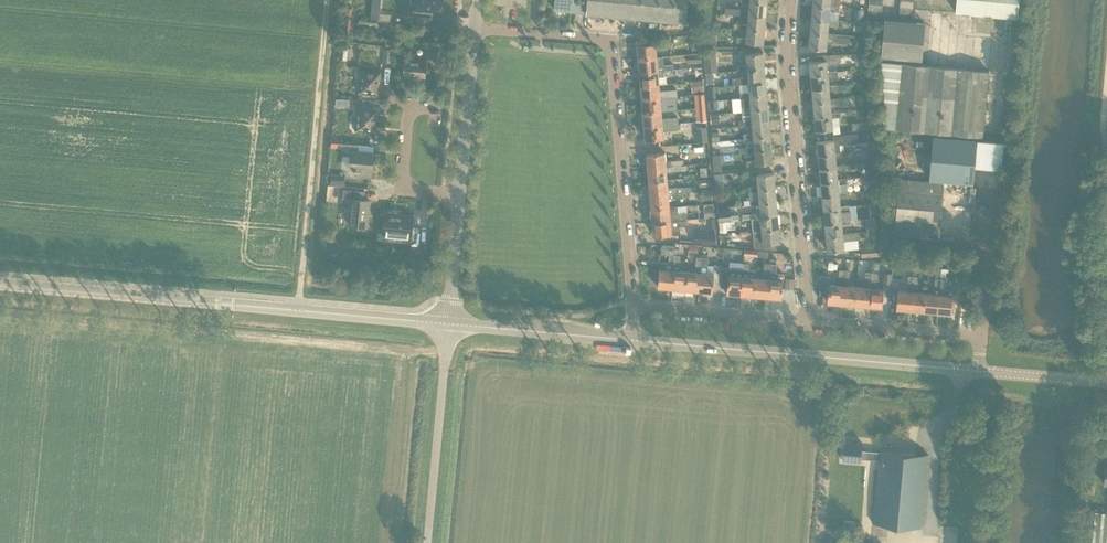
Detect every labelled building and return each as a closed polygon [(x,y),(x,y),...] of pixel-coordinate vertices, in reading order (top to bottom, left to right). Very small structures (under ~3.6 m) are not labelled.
[(414,6),(407,6),(406,19),(427,21),(427,15),(441,16),(442,0),(414,0),(414,6)] [(554,10),(586,13),(588,0),(555,0),(554,10)] [(586,13),(586,15),(685,24),(687,0),(588,0),(586,13)] [(956,13),(1016,18),(1018,0),(957,0),(956,13)] [(928,2),(913,1),(913,3),(913,7),(927,9),(928,2)] [(724,15),(748,17),(765,19),(766,5),(749,4),(749,12),(739,11),(740,9),(725,8),(724,15)] [(812,19),(829,21),(829,12),(838,13),(839,8),(830,7),(813,5),(812,19)] [(857,8),(856,20),(864,21),(865,9),(857,8)] [(881,12),(868,11),(867,18),(881,19),(881,12)] [(733,30),(747,31),(763,32),(765,19),(748,17),(747,26),(738,25),(733,25),(733,30)] [(810,33),(827,34),(828,26),(837,27),(838,22),(829,21),(812,19),(810,33)] [(898,20),(886,19),(882,56),(923,60),(926,23),(911,22),(898,20)] [(863,31),(864,22),(856,22),(855,31),(863,31)] [(763,32),(747,31),(746,40),(736,39),(736,43),(745,44),(745,42),(762,44),(763,32)] [(827,34),(810,33),(809,49),(826,51),(827,40),(836,41),(836,35),(827,34)] [(432,39),(431,44),(441,45),(440,59),(445,59),(446,40),(432,39)] [(637,45),(638,59),(657,58),(657,56),(656,44),(637,45)] [(990,46),(986,51),(996,58),(999,53),(990,46)] [(391,62),(392,49),(385,48),(384,62),(391,62)] [(717,50),(705,51),(706,71),(713,71),(712,60),(717,60),(717,50)] [(746,70),(763,69),(762,53),(745,54),(746,65),(737,66),(737,71),(746,70)] [(701,54),(688,55),(689,63),(702,62),(702,61),(701,54)] [(808,62),(810,75),(827,73),(826,63),(837,62),(837,54),(826,55),(826,56),(815,57),(815,62),(808,62)] [(638,59),(639,73),(674,70),(674,64),(665,65),(664,56),(657,56),(657,58),(638,59)] [(403,77),(424,79),(426,62),(404,60),(403,77)] [(989,70),(882,60),(882,68),(887,127),(983,135),(989,70)] [(763,69),(746,70),(747,77),(731,78),(732,85),(748,84),(765,82),(763,69)] [(358,93),(378,95),(380,73),(359,70),(358,93)] [(674,70),(639,73),(640,86),(659,85),(658,76),(674,75),(674,70)] [(810,75),(811,88),(828,87),(827,78),(837,77),(836,72),(827,73),(810,75)] [(696,93),(704,92),(703,81),(695,82),(696,93)] [(739,85),(740,98),(749,97),(766,95),(765,82),(748,84),(739,85)] [(659,91),(659,85),(640,86),(641,100),(676,97),(676,91),(666,91),(666,90),(659,91)] [(838,86),(828,87),(811,88),(812,102),(829,100),(828,92),(838,91),(838,86)] [(695,93),(696,109),(706,108),(705,92),(704,92),(696,93),(695,93)] [(749,97),(740,98),(741,106),(741,112),(750,111),(767,109),(766,95),(749,97)] [(342,106),(342,97),(330,96),(330,105),(342,106)] [(676,97),(641,100),(643,113),(661,111),(668,110),(678,109),(677,102),(676,97)] [(812,102),(813,115),(830,114),(830,105),(839,104),(839,99),(829,100),(812,102)] [(716,100),(709,100),(710,110),(720,109),(719,100),(716,100)] [(354,130),(374,132),(376,110),(356,108),(354,130)] [(706,108),(696,109),(697,121),(707,120),(706,108)] [(767,109),(750,111),(751,119),(742,120),(742,125),(751,125),(768,123),(767,109)] [(661,111),(643,113),(644,126),(662,125),(669,125),(679,124),(678,118),(678,116),(662,117),(661,111)] [(830,114),(813,115),(815,131),(832,130),(831,119),(840,118),(840,113),(830,114)] [(710,114),(711,123),(719,122),(719,114),(710,114)] [(852,123),(853,130),(868,128),(867,121),(852,123)] [(768,123),(751,125),(752,133),(743,134),(743,139),(752,139),(769,137),(768,123)] [(662,125),(644,126),(645,140),(663,139),(663,130),(679,129),(679,124),(669,125),(662,125)] [(697,130),(697,142),(708,141),(707,127),(698,128),(699,130),(697,130)] [(869,133),(856,134),(857,144),(870,143),(869,133)] [(832,140),(816,142),(817,155),(839,153),(839,146),(857,144),(856,134),(836,136),(832,140)] [(932,159),(930,180),(975,184),(976,167),(1003,169),(1005,142),(984,141),(934,136),(932,159)] [(770,150),(769,137),(752,139),(753,147),(744,148),(744,153),(753,152),(770,150)] [(372,153),(357,151),(357,145),(336,143),(335,149),(348,155),(349,155),(348,170),(355,170),(354,178),(369,179),(370,172),(371,172),(372,153)] [(770,150),(753,152),(754,161),(745,162),(745,167),(755,166),(755,164),(772,163),(770,150)] [(817,155),(818,168),(835,166),(835,158),(844,158),(843,152),(839,153),(817,155)] [(646,155),(647,168),(681,166),(680,161),(665,162),(664,153),(646,155)] [(852,165),(835,166),(818,168),(819,175),(817,175),(815,177),(816,181),(817,182),(819,182),(837,180),(836,172),(852,170),(852,165)] [(681,172),(681,166),(647,168),(648,182),(666,180),(666,173),(681,172)] [(345,185),(345,175),(331,174),(331,185),(345,185)] [(756,191),(774,189),(773,174),(755,175),(756,186),(747,187),(748,192),(756,191)] [(700,179),(701,187),(711,186),(711,178),(700,179)] [(875,189),(874,179),(866,180),(867,189),(875,189)] [(648,182),(649,195),(683,193),(683,187),(667,189),(666,180),(648,182)] [(819,182),(820,196),(838,194),(837,185),(846,184),(846,180),(837,180),(819,182)] [(925,183),(898,180),(893,236),(937,240),(943,184),(925,183)] [(348,226),(366,228),(369,200),(363,200),(364,191),(342,189),(341,198),(351,199),(348,226)] [(757,200),(749,201),(749,206),(758,205),(775,203),(774,189),(756,191),(757,200)] [(649,195),(650,209),(669,207),(668,199),(683,198),(683,193),(649,195)] [(847,193),(838,194),(820,196),(822,209),(839,208),(838,199),(847,198),(847,193)] [(749,213),(743,214),(743,219),(750,219),(759,218),(776,217),(775,203),(758,205),(759,213),(749,214),(749,213)] [(650,209),(651,222),(687,219),(686,214),(686,213),(678,213),(677,206),(669,207),(650,209)] [(822,209),(823,223),(849,221),(848,207),(839,208),(822,209)] [(731,209),(718,210),(719,221),(732,219),(740,219),(739,213),(732,214),(731,209)] [(1099,211),(1098,232),(1106,232),(1106,212),(1099,211)] [(383,213),(381,235),(412,237),(410,257),(427,258),(428,246),(418,245),(419,229),(412,228),(413,215),(383,213)] [(751,233),(777,231),(776,217),(759,218),(750,219),(751,233)] [(687,219),(651,222),(653,236),(680,234),(679,226),(687,226),(687,219)] [(720,221),(721,232),(728,231),(727,228),(736,227),(735,220),(720,221)] [(850,225),(849,221),(823,223),(824,236),(841,235),(841,226),(850,225)] [(777,231),(751,233),(752,247),(774,249),(774,241),(778,241),(777,231)] [(692,242),(716,244),(715,234),(693,233),(692,242)] [(857,234),(841,235),(824,236),(825,252),(843,250),(843,251),(858,250),(857,241),(858,241),(857,234)] [(862,247),(863,256),(881,255),(880,245),(862,247)] [(651,262),(649,280),(657,281),(657,288),(670,289),(673,256),(674,248),(674,247),(661,246),(660,255),(668,255),(668,263),(651,262)] [(670,289),(684,290),(685,272),(677,271),(678,256),(673,256),(670,289)] [(700,258),(699,267),(697,292),(711,293),(711,284),(719,285),(721,267),(721,265),(716,265),(713,266),(712,275),(706,274),(708,259),(707,259),(701,258),(700,258)] [(754,278),(752,297),(766,298),(769,263),(764,263),(763,279),(754,278)] [(769,263),(766,298),(780,299),(782,281),(775,280),(776,264),(771,263),(769,263)] [(739,296),(752,297),(754,278),(755,270),(749,270),(749,265),(743,264),(743,269),(742,269),(739,296)] [(685,272),(684,290),(697,292),(699,267),(695,266),(694,273),(685,272)] [(739,296),(742,269),(721,267),(719,285),(726,285),(725,294),(739,296)] [(939,278),(935,314),(949,315),(950,300),(956,301),(957,289),(946,288),(946,279),(944,279),(945,269),(939,269),(939,278)] [(963,284),(971,285),(972,269),(964,269),(963,284)] [(825,303),(839,305),(843,271),(837,271),(836,286),(828,285),(829,279),(819,278),(817,296),(826,297),(825,303)] [(843,271),(839,305),(853,306),(855,288),(847,287),(848,272),(843,271)] [(868,289),(866,307),(880,309),(882,290),(874,289),(875,274),(870,273),(869,283),(868,289)] [(881,288),(888,288),(890,275),(883,274),(881,288)] [(911,287),(912,277),(906,277),(905,292),(896,292),(895,310),(908,311),(910,293),(910,287),(911,287)] [(786,278),(785,288),(795,289),(796,279),(786,278)] [(922,312),(935,314),(939,278),(936,278),(936,280),(933,279),(932,289),(931,295),(924,294),(922,312)] [(855,288),(853,306),(866,307),(868,289),(869,283),(864,283),(863,289),(855,288)] [(908,311),(922,312),(924,294),(910,293),(908,311)] [(862,458),(880,458),(880,451),(862,450),(863,442),(845,441),(843,459),(861,461),(862,458)] [(874,521),(923,526),(929,454),(880,450),(880,451),(880,458),(874,521)] [(958,502),(945,502),(945,519),(941,519),(941,542),(958,542),(958,502)] [(845,520),(845,527),(854,528),(855,521),(845,520)]
